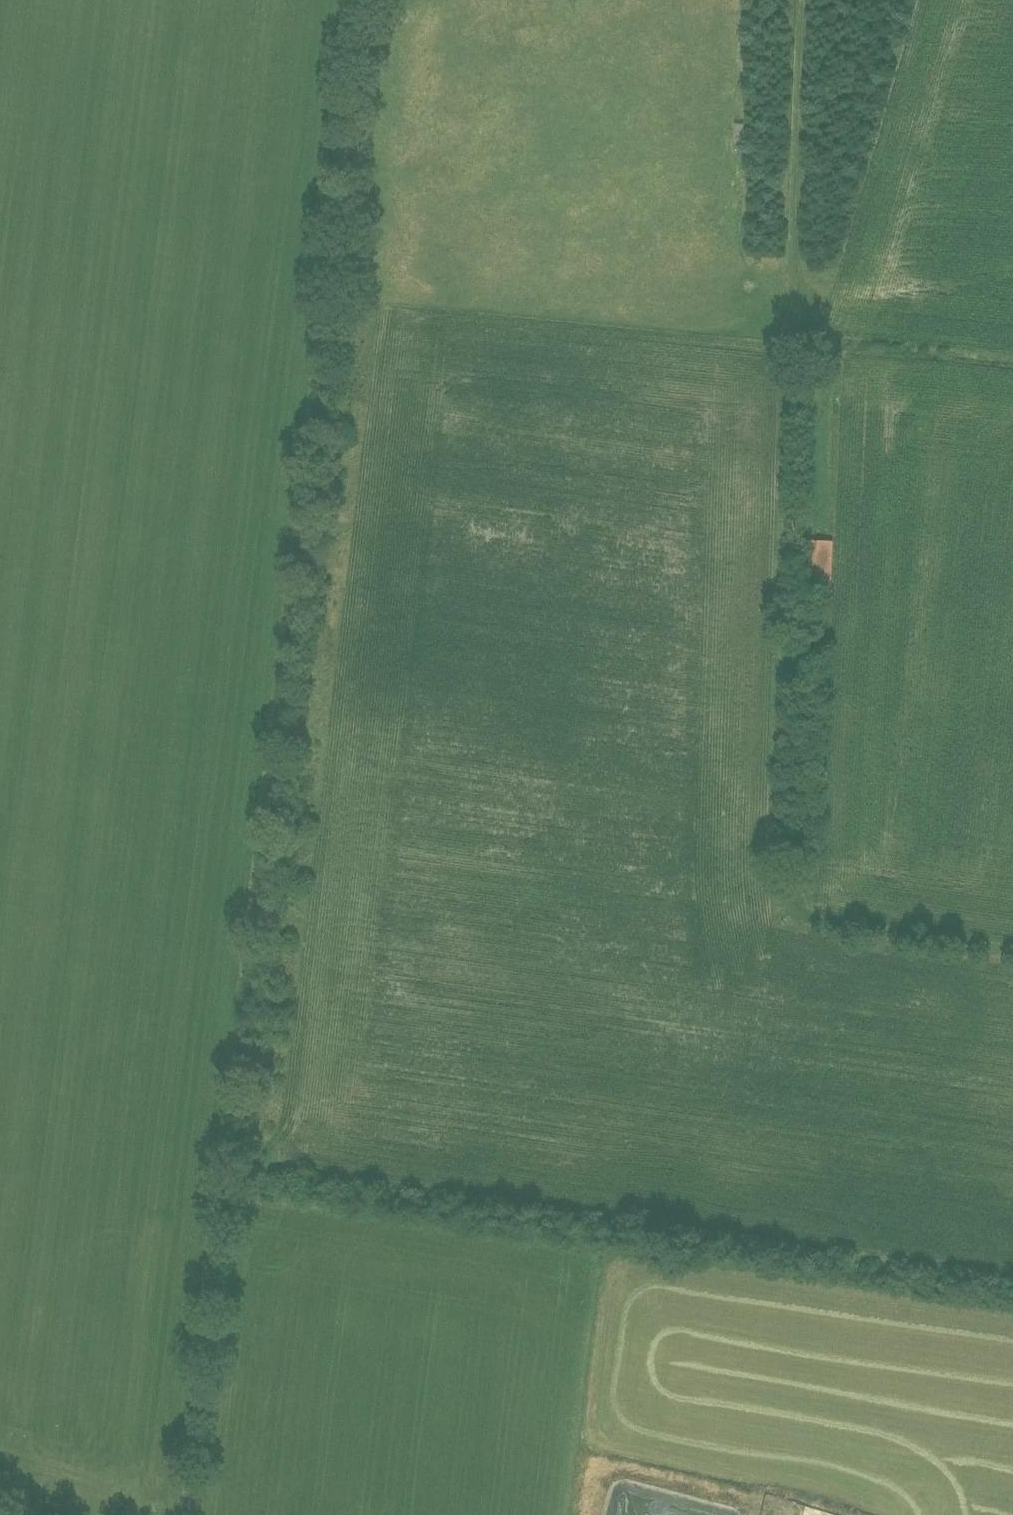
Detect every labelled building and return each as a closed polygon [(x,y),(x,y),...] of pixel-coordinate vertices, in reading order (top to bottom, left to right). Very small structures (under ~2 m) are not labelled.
[(831,582),(832,538),(802,538),(801,582),(831,582)]
